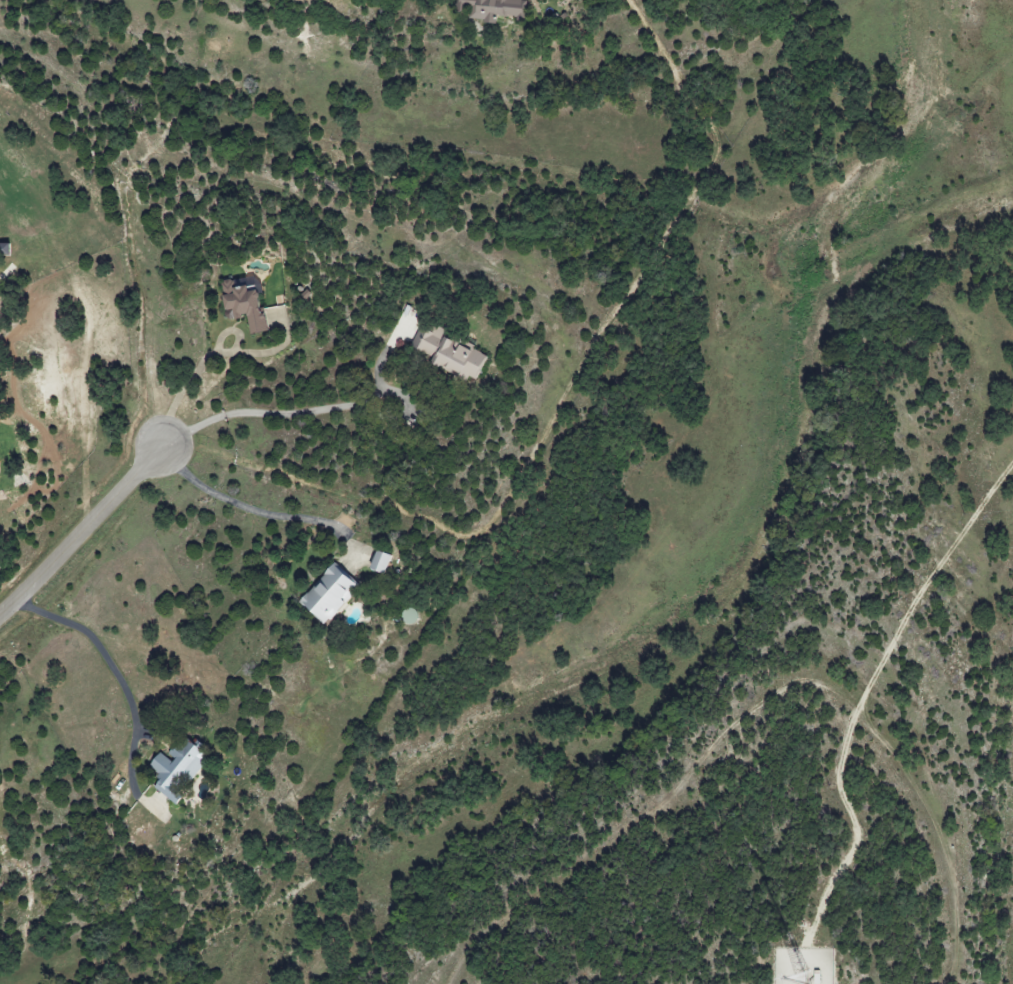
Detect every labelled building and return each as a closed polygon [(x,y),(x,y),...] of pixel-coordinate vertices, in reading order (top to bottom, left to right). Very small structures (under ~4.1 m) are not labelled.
[(468,14),(470,21),(496,22),(497,17),(524,18),(525,5),(523,0),(458,0),(458,13),(468,14)] [(220,281),(226,318),(247,315),(250,333),(266,331),(258,276),(220,281)] [(410,348),(433,357),(430,365),(467,380),(468,377),(477,380),(488,354),(443,336),(445,331),(421,322),(410,348)] [(386,574),(391,554),(375,550),(370,570),(386,574)] [(324,625),(359,586),(333,563),(298,601),(324,625)] [(173,803),(210,757),(201,750),(204,747),(200,743),(197,747),(184,737),(168,757),(160,751),(148,765),(161,776),(153,786),(173,803)]
